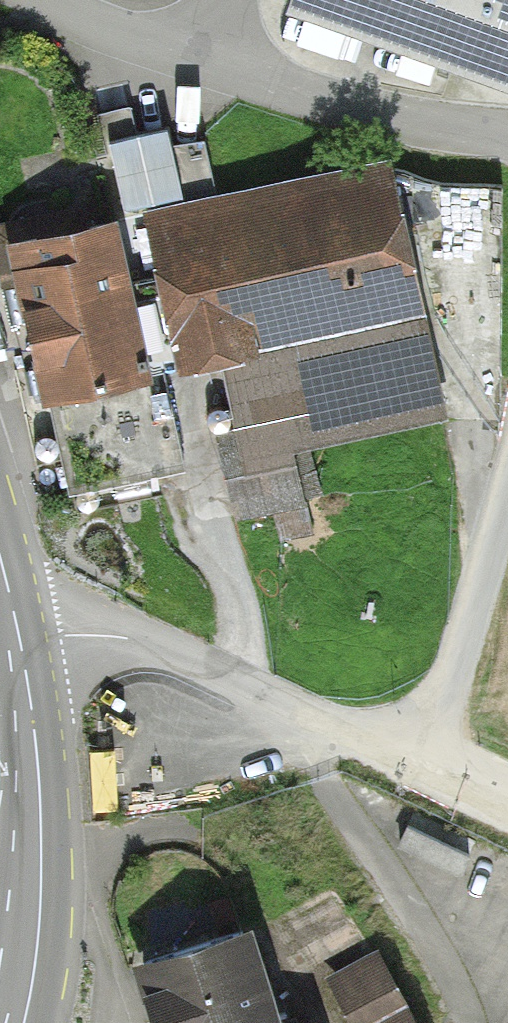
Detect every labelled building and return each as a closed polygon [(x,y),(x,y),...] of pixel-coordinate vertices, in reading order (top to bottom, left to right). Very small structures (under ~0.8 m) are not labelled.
[(507,60),(507,0),(339,0),(507,60)] [(437,402),(385,166),(218,203),(204,141),(173,148),(169,127),(139,134),(133,107),(87,117),(110,222),(150,213),(183,362),(223,353),(240,430),(221,435),(238,513),(277,505),(283,531),(307,525),(295,469),(310,465),(303,431),(437,402)] [(0,245),(0,249),(5,274),(23,270),(71,489),(183,465),(161,366),(183,362),(150,213),(110,222),(0,245)] [(243,929),(141,960),(161,1022),(289,1022),(285,1010),(269,1015),(243,929)] [(383,962),(334,988),(353,1022),(416,1022),(383,962)]
